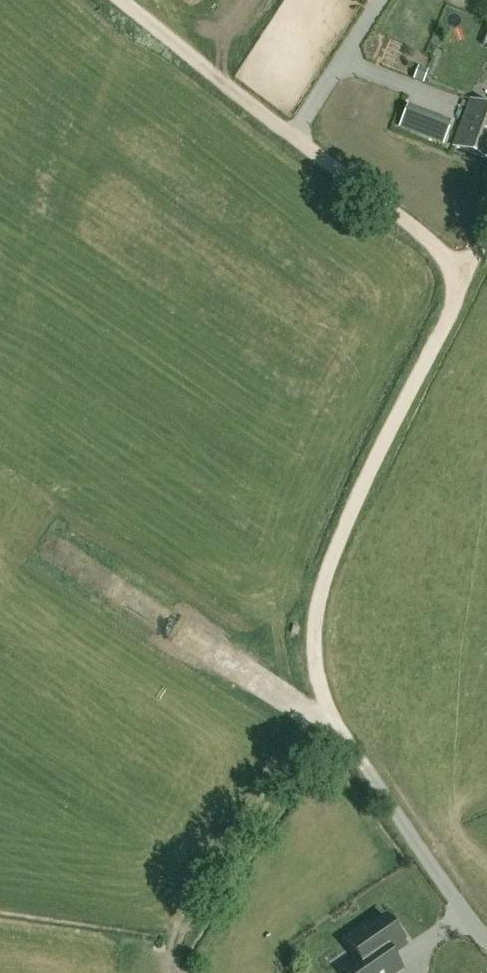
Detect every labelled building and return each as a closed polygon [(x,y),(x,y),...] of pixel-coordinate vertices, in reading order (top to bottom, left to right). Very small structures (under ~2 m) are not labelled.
[(454,112),(463,92),(445,85),(437,105),(454,112)] [(470,101),(453,148),(486,160),(486,108),(470,101)] [(444,146),(450,130),(438,125),(431,142),(444,146)] [(344,971),(345,972),(395,972),(402,969),(392,955),(405,945),(404,943),(408,940),(398,925),(394,928),(387,918),(370,929),(367,925),(346,939),(359,959),(343,969),(344,971)]
